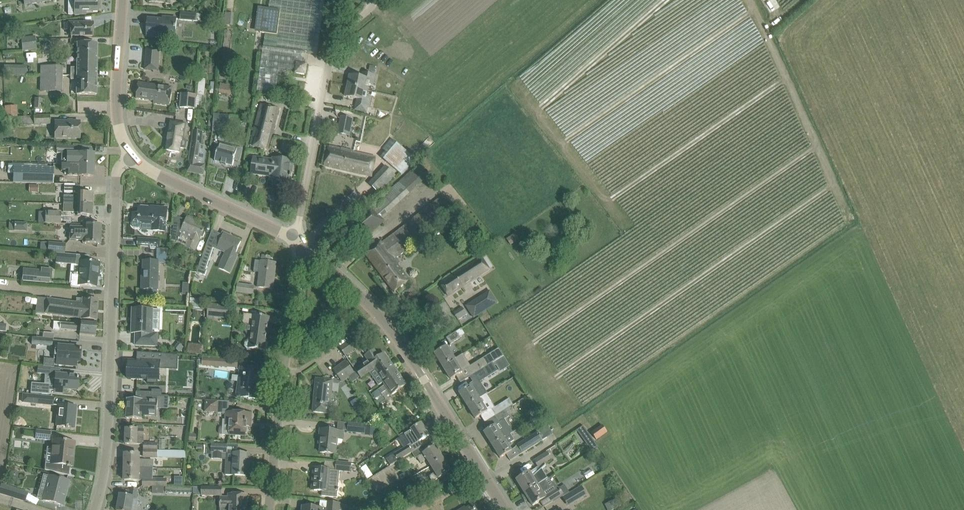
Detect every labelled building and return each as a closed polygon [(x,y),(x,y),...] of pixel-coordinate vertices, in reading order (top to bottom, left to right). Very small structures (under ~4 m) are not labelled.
[(23,1),(19,2),(20,8),(24,7),(25,9),(35,8),(34,3),(54,0),(23,0),(23,1)] [(74,14),(85,14),(85,11),(97,11),(97,0),(68,0),(68,13),(74,13),(74,14)] [(263,46),(257,91),(276,94),(279,75),(280,75),(281,74),(282,74),(282,73),(283,73),(284,72),(284,71),(284,70),(284,69),(296,70),(296,73),(305,74),(307,66),(304,65),(306,52),(317,54),(325,0),(270,0),(269,8),(264,8),(260,33),(265,33),(263,46)] [(181,19),(201,21),(202,15),(182,13),(181,19)] [(148,19),(147,35),(147,36),(162,37),(163,36),(175,37),(176,29),(177,19),(167,18),(167,21),(148,19)] [(71,36),(83,36),(93,36),(93,23),(83,23),(64,23),(64,29),(71,29),(71,36)] [(20,38),(22,50),(37,48),(35,36),(20,38)] [(71,68),(70,75),(96,76),(97,44),(77,44),(77,68),(71,68)] [(160,50),(146,48),(145,69),(158,71),(160,50)] [(25,73),(24,65),(9,66),(9,74),(25,73)] [(41,66),(40,74),(61,75),(61,67),(41,66)] [(350,75),(348,86),(366,90),(368,84),(373,85),(375,75),(363,73),(362,78),(350,75)] [(61,75),(40,74),(40,91),(61,92),(61,75)] [(96,76),(70,75),(70,79),(76,79),(76,94),(96,95),(96,76)] [(172,87),(138,83),(136,98),(154,101),(153,103),(169,106),(169,105),(169,106),(172,87)] [(220,84),(220,91),(231,93),(232,85),(220,84)] [(365,97),(366,90),(348,86),(346,97),(357,99),(356,104),(368,107),(370,98),(365,97)] [(179,107),(195,109),(197,95),(181,93),(179,107)] [(34,98),(34,108),(41,109),(42,99),(34,98)] [(260,103),(254,131),(273,135),(280,109),(270,106),(260,103)] [(3,105),(3,116),(17,115),(16,105),(3,105)] [(213,126),(213,127),(227,128),(228,115),(214,114),(214,117),(213,126)] [(9,117),(10,124),(20,123),(20,125),(34,124),(34,125),(50,124),(49,115),(34,116),(9,117)] [(340,116),(338,129),(350,132),(353,119),(340,116)] [(54,138),(70,138),(80,138),(80,121),(70,122),(54,121),(54,138)] [(179,152),(183,132),(184,132),(186,124),(170,121),(165,150),(179,152)] [(189,162),(187,172),(203,174),(205,165),(204,164),(205,157),(203,156),(205,146),(202,145),(202,135),(202,132),(194,130),(193,133),(192,143),(189,162)] [(259,148),(269,151),(273,135),(254,131),(251,144),(259,148)] [(392,139),(383,149),(385,150),(380,157),(394,169),(401,175),(402,175),(407,169),(416,159),(408,153),(392,139)] [(237,148),(229,146),(219,143),(217,151),(215,161),(233,166),(234,159),(240,161),(243,149),(237,148)] [(325,166),(343,170),(346,159),(351,160),(353,152),(329,146),(325,166)] [(346,159),(343,170),(367,176),(372,156),(353,152),(351,160),(346,159)] [(67,164),(93,165),(93,154),(73,153),(61,153),(61,164),(67,164)] [(253,164),(251,173),(271,176),(270,180),(290,183),(291,177),(292,177),(292,175),(291,175),(293,161),(273,158),(273,159),(254,156),(253,164)] [(78,176),(83,176),(93,176),(93,165),(67,164),(61,164),(61,171),(64,171),(64,174),(67,174),(67,175),(78,176)] [(13,166),(13,175),(13,182),(15,182),(53,183),(53,167),(13,166)] [(372,208),(381,218),(427,176),(417,166),(372,208)] [(371,185),(379,192),(394,175),(386,168),(371,185)] [(14,192),(15,182),(13,182),(6,182),(6,184),(0,184),(0,192),(14,192)] [(64,192),(75,192),(75,184),(64,183),(64,192)] [(63,195),(63,204),(92,204),(92,193),(78,193),(78,195),(63,195)] [(381,241),(365,253),(394,292),(410,280),(404,272),(396,263),(397,262),(394,259),(426,234),(456,211),(444,196),(414,219),(382,242),(381,241)] [(77,212),(77,215),(92,216),(92,205),(63,204),(63,212),(77,212)] [(153,230),(165,231),(166,225),(167,208),(154,207),(154,209),(149,209),(150,208),(149,206),(141,206),(140,207),(140,208),(139,208),(138,213),(133,213),(132,225),(133,227),(135,228),(139,228),(140,227),(142,226),(142,223),(153,224),(153,230)] [(352,223),(345,230),(359,245),(366,238),(383,221),(369,206),(352,223)] [(45,223),(61,223),(61,212),(45,211),(45,223)] [(189,218),(187,217),(176,242),(186,246),(185,248),(194,252),(200,239),(206,225),(195,221),(196,219),(190,217),(189,218)] [(84,227),(70,227),(69,239),(83,240),(83,243),(90,243),(100,244),(101,225),(91,224),(84,224),(84,227)] [(519,240),(515,233),(507,238),(511,245),(519,240)] [(227,251),(219,268),(230,273),(238,255),(235,254),(241,241),(224,234),(221,239),(217,237),(213,245),(218,247),(227,251)] [(150,248),(158,248),(158,240),(148,239),(138,239),(138,246),(150,246),(150,248)] [(48,251),(48,252),(65,253),(65,243),(48,242),(48,251)] [(197,272),(205,275),(207,270),(206,270),(213,247),(207,245),(197,272)] [(157,261),(169,261),(169,249),(157,249),(157,261)] [(76,255),(56,253),(56,259),(55,262),(75,264),(76,255)] [(260,273),(258,287),(273,289),(276,263),(270,262),(271,257),(262,256),(262,261),(255,260),(254,272),(260,273)] [(440,284),(448,296),(457,291),(490,270),(481,258),(449,278),(440,284)] [(71,275),(70,287),(80,287),(80,285),(96,286),(97,272),(98,272),(99,263),(79,261),(78,275),(77,275),(77,274),(73,274),(73,275),(71,275)] [(148,299),(157,299),(157,290),(158,290),(159,261),(143,261),(143,280),(142,280),(142,289),(148,289),(148,299)] [(22,280),(49,283),(50,271),(23,268),(22,275),(22,280)] [(236,292),(253,295),(254,286),(238,283),(236,292)] [(483,295),(466,306),(474,318),(491,306),(483,295)] [(80,318),(80,319),(96,320),(98,300),(88,299),(82,298),(82,299),(76,298),(76,302),(45,298),(43,313),(65,316),(80,318)] [(209,304),(208,316),(228,318),(229,306),(209,304)] [(459,309),(454,312),(459,320),(467,314),(462,307),(459,309)] [(135,333),(135,345),(157,346),(158,333),(153,333),(153,309),(132,309),(132,333),(135,333)] [(243,321),(243,322),(245,326),(250,326),(249,337),(248,339),(245,342),(244,347),(247,350),(252,350),(252,349),(265,351),(269,317),(244,314),(243,321)] [(79,335),(85,335),(95,336),(96,322),(86,321),(80,320),(80,324),(53,322),(53,328),(79,331),(79,335)] [(230,346),(232,334),(219,332),(217,344),(230,346)] [(446,338),(450,344),(459,338),(455,332),(446,338)] [(31,344),(52,345),(52,338),(32,336),(31,344)] [(352,340),(340,349),(345,356),(357,347),(352,340)] [(202,355),(203,345),(189,344),(188,354),(202,355)] [(66,365),(76,366),(76,361),(79,361),(80,348),(70,347),(58,345),(57,350),(54,349),(53,359),(57,359),(56,364),(66,365)] [(435,354),(443,367),(454,359),(452,355),(447,347),(435,354)] [(374,350),(366,356),(369,361),(355,370),(361,378),(370,372),(375,369),(389,360),(385,353),(379,357),(374,350)] [(128,362),(128,379),(147,380),(147,383),(158,384),(158,361),(167,361),(167,368),(176,368),(177,355),(137,352),(137,363),(128,362)] [(454,359),(443,367),(451,379),(462,372),(458,366),(465,362),(461,355),(454,359)] [(505,357),(496,362),(502,371),(510,365),(505,357)] [(238,360),(209,358),(208,366),(237,368),(238,360)] [(384,382),(398,373),(389,360),(375,369),(384,382)] [(334,370),(342,381),(354,373),(346,361),(334,370)] [(460,393),(467,405),(485,394),(486,394),(488,393),(480,382),(498,371),(493,363),(480,371),(470,377),(473,383),(470,385),(471,386),(460,393)] [(466,371),(470,377),(480,371),(476,365),(466,371)] [(236,396),(256,399),(258,379),(261,379),(262,370),(240,367),(236,396)] [(388,390),(391,395),(406,385),(398,373),(384,382),(383,381),(382,382),(384,385),(372,394),(378,404),(385,399),(382,394),(388,390)] [(77,390),(78,376),(68,375),(55,374),(55,378),(52,378),(51,384),(31,382),(30,392),(49,394),(49,390),(54,391),(54,392),(62,393),(63,388),(77,390)] [(313,412),(323,413),(329,413),(332,381),(317,379),(313,412)] [(137,392),(136,399),(127,399),(126,418),(136,419),(142,419),(142,415),(157,416),(158,400),(158,396),(151,396),(151,393),(137,392)] [(485,394),(467,405),(475,419),(484,413),(487,411),(483,405),(489,401),(486,394),(485,394)] [(37,403),(52,404),(53,397),(38,395),(37,403)] [(491,410),(495,416),(504,410),(513,405),(509,399),(491,410)] [(212,400),(205,400),(204,412),(226,414),(225,421),(230,421),(229,435),(246,436),(247,422),(251,422),(252,413),(231,412),(231,409),(218,409),(219,401),(217,401),(216,401),(212,400)] [(65,427),(67,427),(68,427),(73,427),(75,406),(58,404),(56,425),(66,426),(65,427)] [(495,416),(494,416),(498,422),(508,416),(504,410),(495,416)] [(513,432),(505,420),(484,433),(492,445),(510,434),(513,432)] [(348,431),(365,433),(366,425),(349,423),(348,431)] [(412,429),(412,430),(407,433),(410,438),(415,435),(419,442),(429,436),(421,424),(412,429)] [(365,435),(375,436),(376,433),(376,429),(376,426),(366,425),(365,435)] [(515,448),(520,455),(542,441),(553,434),(548,426),(543,430),(542,428),(538,431),(537,432),(537,433),(517,445),(515,448)] [(592,433),(596,440),(607,432),(603,426),(592,433)] [(586,437),(583,427),(577,429),(580,439),(586,437)] [(125,444),(137,444),(143,444),(144,430),(136,429),(126,429),(125,444)] [(35,439),(49,440),(50,431),(36,430),(35,439)] [(320,453),(336,454),(337,439),(343,440),(344,432),(322,430),(320,453)] [(510,434),(492,445),(500,458),(512,451),(508,444),(514,440),(510,434)] [(591,438),(586,441),(590,448),(595,445),(591,438)] [(72,442),(53,440),(51,464),(45,463),(44,470),(69,476),(70,466),(72,466),(73,458),(71,458),(72,442)] [(206,453),(212,454),(212,452),(227,453),(228,445),(212,444),(212,445),(207,445),(206,453)] [(391,466),(412,452),(408,445),(386,459),(391,466)] [(427,459),(431,466),(443,458),(435,446),(417,457),(421,463),(427,459)] [(157,450),(145,450),(145,457),(186,458),(186,451),(157,450)] [(225,475),(236,475),(246,476),(247,461),(249,461),(250,454),(234,453),(234,460),(226,460),(225,475)] [(534,461),(539,468),(551,460),(547,453),(534,461)] [(140,460),(140,455),(125,454),(125,468),(154,468),(154,460),(140,460)] [(443,458),(431,466),(435,473),(429,477),(433,482),(439,478),(439,479),(451,471),(443,458)] [(336,470),(350,472),(350,464),(337,463),(336,470)] [(143,478),(153,478),(154,468),(125,468),(124,480),(143,481),(143,478)] [(323,496),(337,497),(340,471),(330,470),(314,468),(312,490),(323,491),(323,496)] [(517,480),(524,492),(544,479),(545,480),(547,478),(542,470),(538,472),(536,469),(530,473),(529,472),(517,480)] [(39,490),(37,498),(62,505),(69,481),(49,476),(45,492),(39,490)] [(181,486),(181,477),(173,476),(173,485),(181,486)] [(153,486),(153,487),(164,487),(167,487),(167,478),(153,478),(143,478),(143,481),(143,486),(153,486)] [(544,479),(524,492),(533,506),(538,502),(540,501),(547,497),(547,495),(544,491),(549,488),(545,480),(544,479)] [(562,494),(568,490),(565,484),(560,487),(563,493),(562,494)] [(563,497),(567,503),(572,500),(574,502),(587,494),(582,485),(570,493),(563,497)] [(5,495),(24,501),(27,492),(8,486),(5,495)] [(222,487),(204,487),(202,487),(202,496),(222,496),(222,487)] [(547,495),(550,501),(562,494),(563,493),(560,487),(547,495)] [(134,499),(136,499),(138,489),(131,488),(130,496),(120,494),(117,509),(132,509),(134,499)] [(220,509),(232,509),(246,509),(246,495),(236,495),(228,495),(228,497),(220,497),(220,509)] [(607,509),(613,509),(620,507),(616,499),(604,505),(607,509)] [(340,503),(328,502),(327,509),(340,509),(340,503)]
